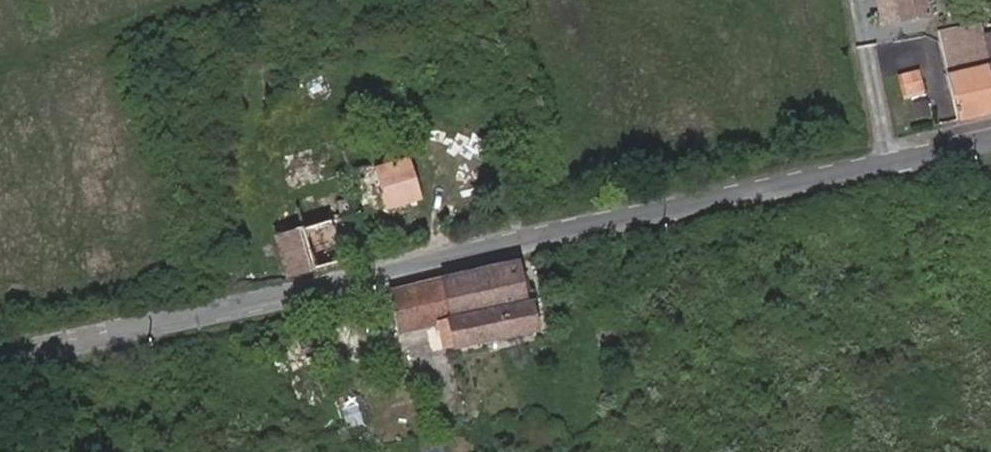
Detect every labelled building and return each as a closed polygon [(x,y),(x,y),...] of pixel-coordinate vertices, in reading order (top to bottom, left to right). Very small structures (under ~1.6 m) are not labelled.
[(902,17),(929,13),(927,0),(899,0),(902,17)] [(984,24),(941,32),(957,124),(985,118),(990,116),(990,61),(987,40),(984,24)] [(920,71),(897,74),(899,98),(922,95),(920,71)] [(302,233),(277,240),(278,244),(288,280),(343,266),(331,225),(421,202),(409,155),(369,164),(370,173),(353,177),(351,168),(345,142),(284,156),(292,191),(302,233)] [(369,164),(351,168),(353,177),(370,173),(369,164)] [(266,198),(277,240),(302,233),(292,191),(266,198)] [(528,307),(520,268),(480,277),(489,317),(482,318),(489,341),(539,331),(533,306),(528,307)] [(489,317),(480,277),(391,296),(400,335),(444,326),(449,350),(489,341),(482,318),(489,317)] [(373,373),(377,393),(398,389),(402,405),(413,403),(406,373),(392,376),(391,369),(373,373)] [(373,373),(354,377),(351,377),(356,397),(377,393),(373,373)] [(356,397),(351,377),(331,381),(335,400),(356,397)] [(339,415),(344,430),(361,425),(356,410),(339,415)]
